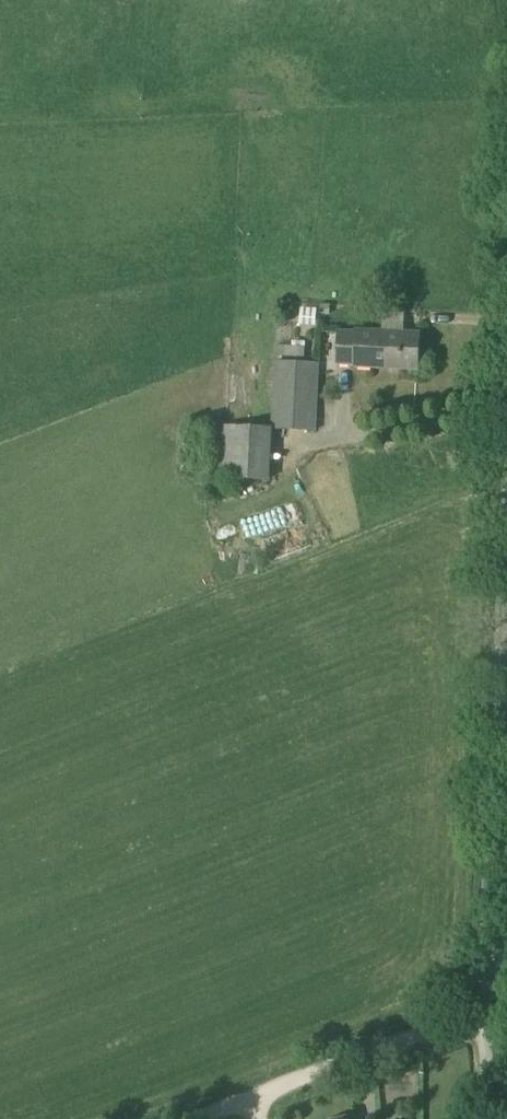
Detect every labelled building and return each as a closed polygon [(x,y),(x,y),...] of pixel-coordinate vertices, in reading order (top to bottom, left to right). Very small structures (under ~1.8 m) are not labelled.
[(293,301),(292,319),(309,320),(310,302),(293,301)] [(353,367),(373,368),(415,370),(417,335),(355,331),(355,333),(337,333),(336,364),(353,365),(353,367)] [(270,428),(270,431),(314,432),(318,364),(273,362),(269,428),(270,428)] [(224,426),(221,480),(269,482),(270,431),(270,428),(269,428),(224,426)] [(176,468),(200,469),(200,458),(176,457),(176,468)]
